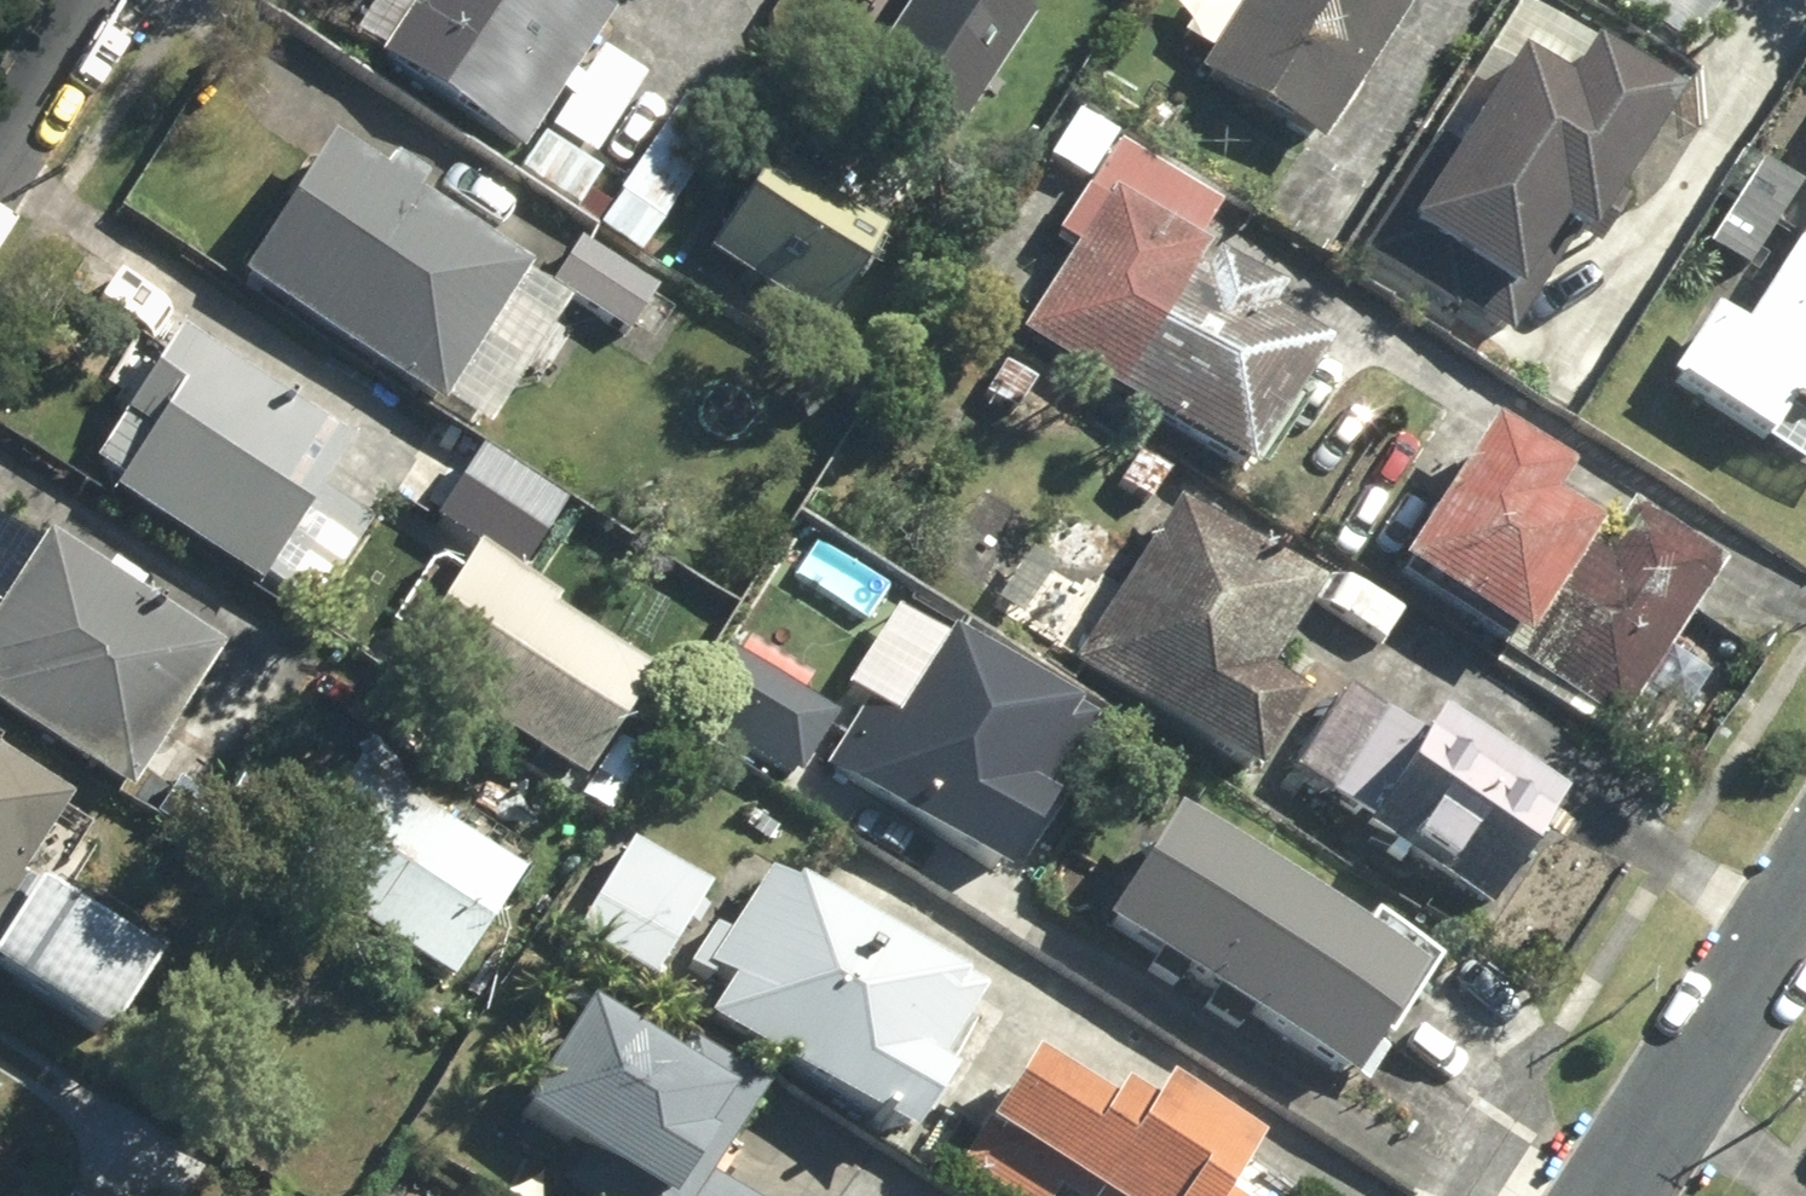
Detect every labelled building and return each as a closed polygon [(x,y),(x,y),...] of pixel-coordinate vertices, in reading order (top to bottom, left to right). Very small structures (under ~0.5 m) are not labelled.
[(344,45),(411,92),(577,209),(602,172),(585,160),(637,85),(588,49),(608,20),(579,0),(375,0),(344,45)] [(1023,18),(994,0),(912,0),(862,81),(949,136),(1023,18)] [(1191,74),(1312,149),(1406,0),(1238,0),(1191,74)] [(1680,59),(1722,0),(1597,0),(1680,59)] [(1504,340),(1566,243),(1572,246),(1663,106),(1577,51),(1550,92),(1505,62),(1433,169),(1415,161),(1356,256),(1447,318),(1454,310),(1504,340)] [(717,130),(673,103),(594,229),(639,257),(717,130)] [(515,276),(520,267),(412,200),(422,184),(385,161),(375,178),(317,142),(231,281),(486,437),(566,307),(515,276)] [(1198,250),(1190,245),(1212,211),(1111,146),(1054,233),(1072,244),(1012,336),(1234,480),(1316,354),(1264,321),(1277,301),(1207,256),(1195,275),(1186,269),(1198,250)] [(1795,183),(1760,160),(1701,250),(1761,289),(1736,326),(1705,306),(1657,379),(1805,476),(1805,166),(1795,183)] [(768,190),(752,179),(705,246),(817,323),(876,237),(781,172),(768,190)] [(658,291),(575,242),(547,289),(629,338),(658,291)] [(252,591),(258,582),(312,616),(364,536),(310,501),(344,447),(169,335),(85,466),(113,484),(105,496),(252,591)] [(1597,546),(1581,535),(1537,507),(1556,477),(1479,427),(1386,570),(1450,612),(1506,649),(1503,654),(1614,726),(1716,570),(1622,508),(1597,546)] [(392,498),(472,551),(395,669),(579,789),(650,681),(511,590),(523,571),(561,513),(436,431),(392,498)] [(1202,750),(1246,777),(1289,706),(1248,681),(1306,593),(1167,502),(1063,660),(1157,721),(1157,722),(1180,736),(1202,750)] [(86,573),(60,556),(0,651),(0,717),(129,798),(218,656),(134,603),(141,590),(94,560),(86,573)] [(1404,615),(1330,571),(1310,605),(1384,649),(1404,615)] [(863,702),(820,767),(995,883),(1045,807),(1039,803),(1088,729),(942,633),(886,717),(863,702)] [(834,722),(721,651),(681,715),(794,786),(834,722)] [(1359,831),(1482,911),(1558,796),(1435,716),(1419,741),(1338,691),(1285,776),(1363,825),(1359,831)] [(350,763),(313,816),(335,831),(298,883),(441,983),(515,878),(350,763)] [(96,1051),(143,976),(7,891),(61,805),(0,767),(0,991),(96,1051)] [(1094,921),(1340,1085),(1372,1037),(1380,1042),(1431,966),(1361,919),(1352,933),(1168,811),(1094,921)] [(705,889),(627,844),(571,942),(648,986),(705,889)] [(770,877),(730,939),(706,923),(680,963),(723,991),(700,1026),(894,1151),(936,1086),(925,1078),(971,1008),(770,877)] [(705,1179),(761,1095),(686,1046),(667,1074),(577,1015),(507,1120),(622,1195),(731,1195),(705,1179)] [(948,1162),(999,1195),(1219,1195),(1249,1150),(1152,1086),(1136,1109),(1102,1086),(1089,1106),(1016,1058),(948,1162)]
